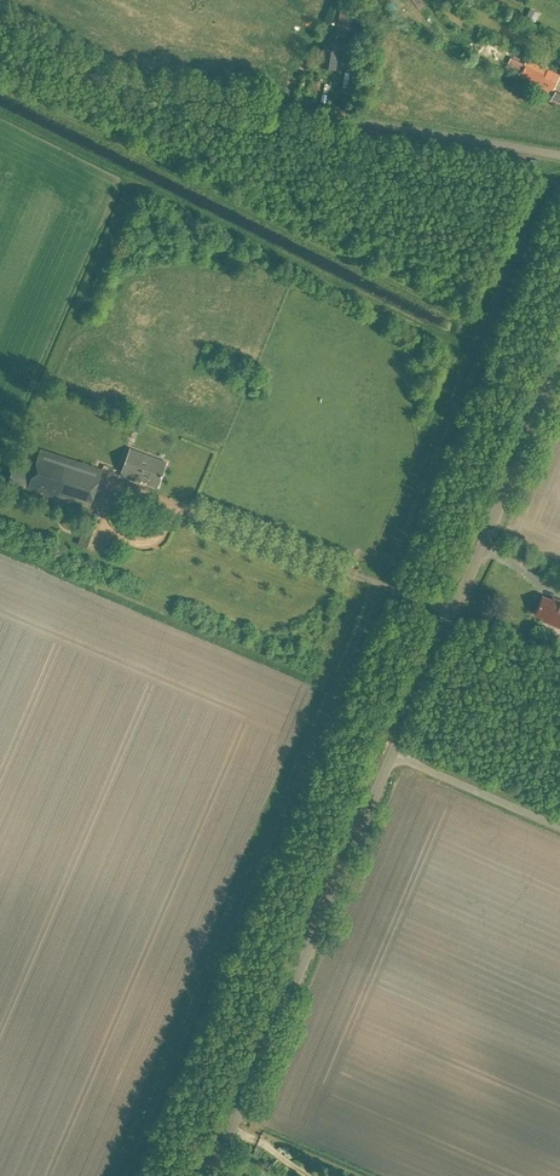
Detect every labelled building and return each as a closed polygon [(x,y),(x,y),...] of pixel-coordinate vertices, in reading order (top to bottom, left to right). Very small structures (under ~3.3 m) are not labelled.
[(530,9),(526,17),(535,22),(539,13),(530,9)] [(341,10),(337,36),(348,38),(352,12),(341,10)] [(345,62),(346,52),(324,49),(321,67),(335,69),(336,61),(345,62)] [(559,77),(559,76),(548,69),(546,71),(527,60),(518,75),(551,93),(559,77)] [(559,103),(559,94),(554,91),(551,99),(559,103)] [(89,510),(102,471),(39,450),(35,461),(17,454),(7,483),(72,505),(89,510)] [(140,457),(128,453),(120,475),(141,483),(142,481),(146,482),(146,483),(158,488),(167,463),(141,453),(140,457)] [(95,523),(86,520),(78,544),(87,547),(95,523)] [(535,613),(544,617),(543,620),(559,627),(559,601),(556,599),(555,602),(542,597),(535,613)]
